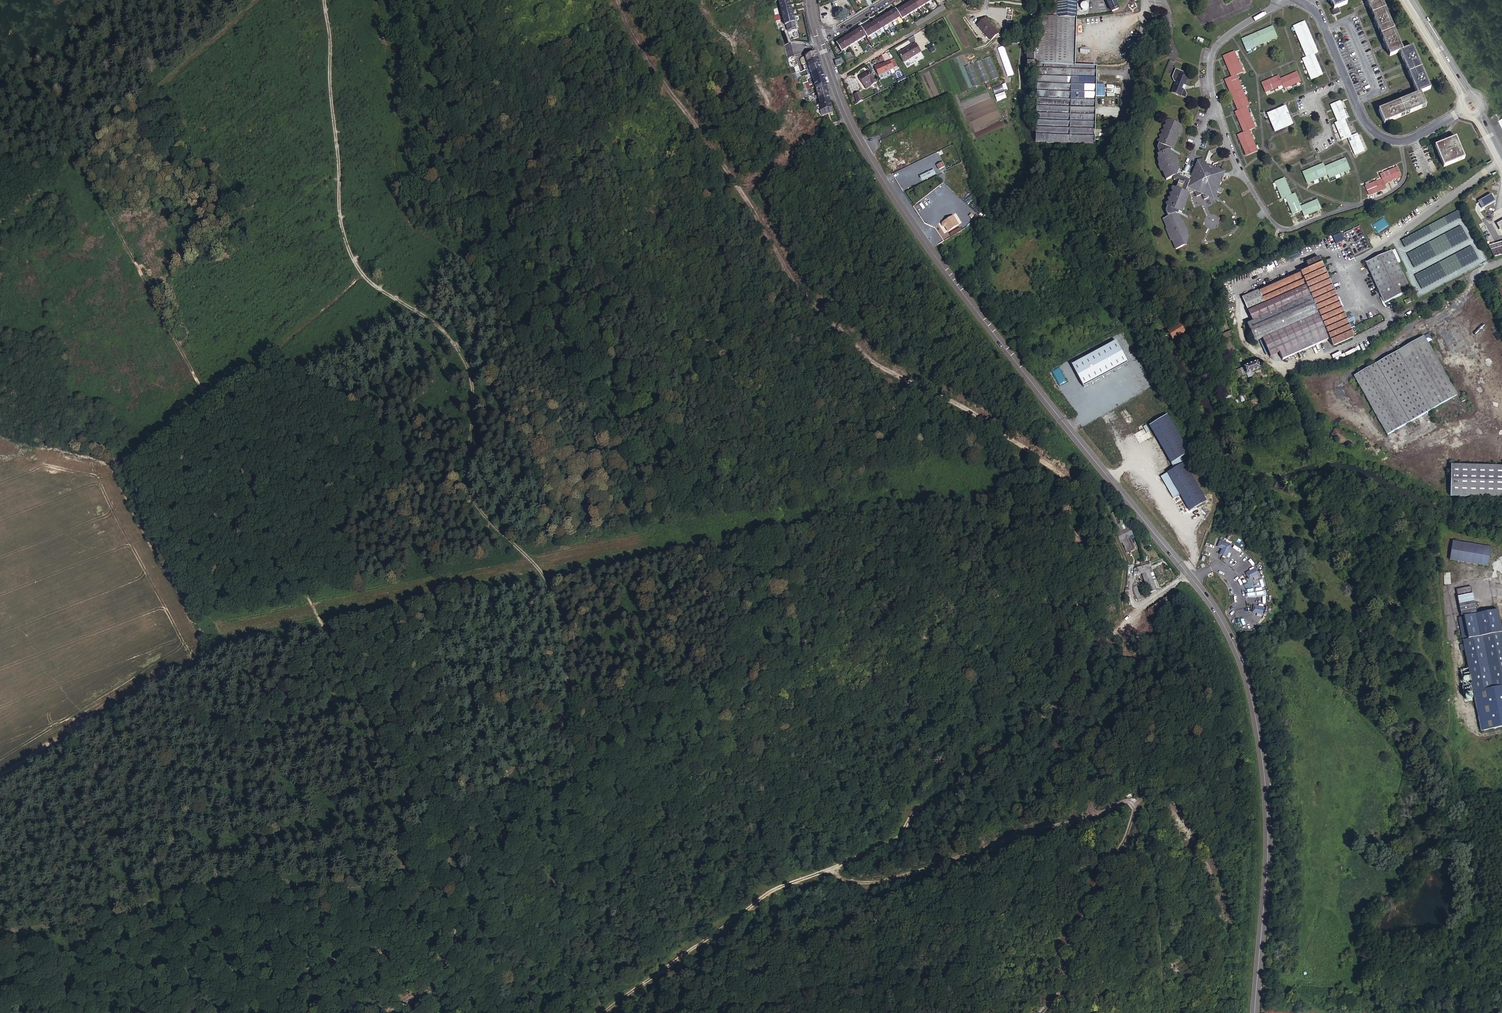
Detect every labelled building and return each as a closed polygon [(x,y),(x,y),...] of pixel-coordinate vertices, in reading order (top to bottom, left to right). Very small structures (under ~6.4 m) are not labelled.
[(924,0),(915,0),(913,1),(918,9),(926,4),(927,4),(924,0)] [(1057,17),(1076,17),(1076,0),(1058,0),(1057,17)] [(1118,9),(1115,0),(1107,0),(1112,11),(1118,9)] [(1345,0),(1330,0),(1331,2),(1334,11),(1338,10),(1348,5),(1345,0)] [(1400,54),(1404,52),(1382,0),(1366,0),(1368,3),(1366,4),(1368,8),(1370,8),(1377,24),(1375,25),(1377,29),(1379,28),(1386,45),(1384,46),(1386,50),(1388,49),(1391,58),(1400,54)] [(918,10),(918,9),(913,1),(905,6),(910,14),(918,10)] [(790,4),(780,6),(781,12),(792,10),(792,9),(790,4)] [(902,19),(910,15),(910,14),(905,6),(897,11),(900,17),(902,19)] [(892,22),(900,17),(897,11),(895,9),(887,13),(892,22)] [(792,10),(781,12),(783,18),(793,16),(793,15),(792,10)] [(891,22),(892,22),(887,13),(879,19),(884,27),(891,22)] [(793,16),(783,18),(784,24),(786,24),(795,21),(793,16)] [(1030,52),(1029,52),(1029,70),(1030,71),(1030,69),(1032,69),(1032,65),(1075,65),(1076,17),(1057,17),(1054,17),(1045,16),(1039,36),(1040,49),(1037,49),(1036,54),(1030,54),(1030,52)] [(989,37),(998,32),(986,18),(978,25),(989,37)] [(883,27),(884,27),(879,19),(871,24),(876,32),(883,27)] [(795,21),(786,24),(787,29),(796,27),(795,21)] [(867,37),(876,32),(871,24),(862,29),(866,35),(867,37)] [(1312,82),(1322,78),(1314,57),(1318,56),(1305,25),(1294,30),(1307,60),(1303,62),(1312,82)] [(783,27),(778,29),(783,44),(787,43),(783,27)] [(866,35),(862,29),(861,27),(853,32),(858,40),(866,35)] [(1247,55),(1278,41),(1273,31),(1243,44),(1247,55)] [(857,41),(858,40),(853,32),(844,37),(849,46),(857,41)] [(841,51),(849,46),(844,37),(836,43),(837,45),(841,51)] [(787,43),(783,44),(787,57),(792,55),(793,55),(789,43),(787,43)] [(911,44),(898,52),(903,61),(920,51),(915,43),(911,45),(911,44)] [(1400,54),(1418,96),(1422,94),(1432,90),(1413,48),(1404,52),(1400,54)] [(1005,49),(999,51),(1007,75),(1013,73),(1005,49)] [(817,58),(815,52),(805,56),(807,62),(817,58)] [(792,55),(787,57),(790,68),(797,65),(794,55),(792,56),(792,55)] [(992,81),(998,78),(990,57),(983,59),(992,81)] [(1248,160),(1259,155),(1251,135),(1257,132),(1248,112),(1250,111),(1237,80),(1244,77),(1235,57),(1224,62),(1233,82),(1226,85),(1239,115),(1237,116),(1246,137),(1239,140),(1248,160)] [(819,64),(817,58),(807,62),(809,68),(819,64)] [(889,69),(893,67),(897,65),(894,58),(874,66),(878,74),(879,77),(881,77),(883,76),(884,77),(887,76),(887,75),(889,74),(890,73),(889,69)] [(988,82),(985,69),(983,69),(981,61),(976,63),(981,83),(988,82)] [(821,70),(819,64),(809,68),(811,74),(821,70)] [(798,65),(797,65),(790,68),(792,74),(800,71),(798,65)] [(971,65),(965,67),(972,86),(977,84),(977,82),(974,83),(972,78),(975,76),(973,71),(971,65)] [(1032,65),(1032,69),(1035,70),(1035,69),(1039,69),(1038,91),(1084,91),(1084,84),(1079,84),(1079,77),(1096,77),(1097,66),(1075,65),(1032,65)] [(1190,93),(1188,89),(1186,88),(1188,85),(1190,79),(1186,77),(1188,73),(1177,68),(1174,77),(1176,81),(1178,82),(1174,93),(1188,98),(1190,93)] [(871,85),(877,81),(869,69),(858,77),(863,84),(868,81),(871,85)] [(823,74),(821,70),(811,74),(812,78),(823,74)] [(800,71),(792,74),(794,80),(805,76),(804,74),(801,75),(800,71)] [(826,83),(823,74),(812,78),(815,86),(826,83)] [(1284,92),(1301,84),(1298,75),(1280,83),(1279,79),(1262,87),(1266,95),(1283,88),(1284,92)] [(1083,99),(1095,99),(1096,96),(1096,77),(1079,77),(1079,84),(1084,84),(1084,91),(1083,99)] [(827,89),(826,83),(815,86),(817,92),(827,89)] [(1006,84),(993,88),(994,93),(1007,90),(1006,84)] [(858,91),(854,93),(857,101),(863,98),(859,90),(858,91)] [(1084,91),(1038,91),(1038,113),(1070,113),(1070,121),(1095,121),(1095,99),(1083,99),(1084,91)] [(1422,94),(1418,96),(1381,112),(1387,125),(1428,107),(1422,94)] [(831,108),(829,99),(825,100),(819,102),(819,104),(821,110),(831,108)] [(1359,157),(1368,153),(1360,136),(1354,139),(1347,121),(1350,120),(1343,103),(1334,107),(1341,124),(1338,125),(1345,142),(1351,140),(1359,157)] [(813,105),(821,115),(822,115),(822,114),(821,110),(819,104),(816,105),(816,104),(813,105)] [(1276,135),(1293,127),(1286,109),(1268,117),(1276,135)] [(1037,141),(1041,141),(1046,142),(1053,142),(1094,143),(1095,121),(1070,121),(1070,113),(1038,113),(1037,141)] [(1177,240),(1181,250),(1188,247),(1187,245),(1190,243),(1187,242),(1193,240),(1191,235),(1193,234),(1188,223),(1186,224),(1184,219),(1183,219),(1181,216),(1183,214),(1185,215),(1187,209),(1188,210),(1190,205),(1189,204),(1193,195),(1199,192),(1201,198),(1206,196),(1208,201),(1213,199),(1219,195),(1220,191),(1227,194),(1229,189),(1225,188),(1231,172),(1203,161),(1198,174),(1194,172),(1194,171),(1193,170),(1190,169),(1189,168),(1188,170),(1185,169),(1183,164),(1184,164),(1182,158),(1180,159),(1178,154),(1176,155),(1175,152),(1176,149),(1178,150),(1184,135),(1185,136),(1187,130),(1179,127),(1180,124),(1178,124),(1179,122),(1174,120),(1170,122),(1171,125),(1167,126),(1169,130),(1166,131),(1167,134),(1163,136),(1165,139),(1161,141),(1163,144),(1161,149),(1163,154),(1161,155),(1164,159),(1162,160),(1164,165),(1163,166),(1165,172),(1167,171),(1171,181),(1177,178),(1178,180),(1183,182),(1181,188),(1178,187),(1176,190),(1177,193),(1174,195),(1175,198),(1172,199),(1173,203),(1170,204),(1171,207),(1170,211),(1172,217),(1167,220),(1172,229),(1170,230),(1175,241),(1177,240)] [(1434,145),(1445,165),(1465,154),(1454,134),(1434,145)] [(1327,167),(1310,174),(1307,176),(1312,187),(1332,178),(1333,181),(1354,173),(1349,162),(1342,165),(1329,171),(1327,167)] [(1383,182),(1388,180),(1400,175),(1397,166),(1394,167),(1379,173),(1381,179),(1365,186),(1368,194),(1383,188),(1385,187),(1383,182)] [(1309,219),(1325,212),(1322,203),(1305,211),(1299,197),(1296,198),(1289,181),(1279,185),(1287,202),(1290,201),(1298,218),(1307,214),(1309,219)] [(1491,195),(1477,204),(1481,210),(1495,201),(1491,195)] [(1207,208),(1212,217),(1218,214),(1213,205),(1207,208)] [(951,226),(953,230),(962,224),(957,215),(946,222),(946,224),(947,226),(949,227),(951,226)] [(1342,233),(1333,237),(1336,245),(1345,241),(1342,233)] [(1501,253),(1501,241),(1491,244),(1494,255),(1501,253)] [(1395,250),(1392,252),(1397,263),(1400,262),(1395,250)] [(1397,263),(1392,252),(1366,263),(1384,303),(1410,291),(1397,263)] [(1319,261),(1317,257),(1305,262),(1307,267),(1319,261)] [(1353,337),(1352,334),(1349,328),(1353,326),(1353,324),(1351,322),(1347,323),(1344,317),(1319,261),(1307,267),(1259,289),(1265,304),(1250,311),(1254,320),(1262,338),(1271,356),(1279,353),(1282,359),(1329,338),(1332,346),(1353,337)] [(1265,304),(1259,289),(1243,297),(1249,311),(1250,311),(1265,304)] [(1349,315),(1344,317),(1347,323),(1351,322),(1353,324),(1354,324),(1354,323),(1353,321),(1352,321),(1351,317),(1351,316),(1351,315),(1349,315)] [(1262,338),(1254,320),(1247,324),(1255,342),(1262,338)] [(1179,325),(1168,332),(1172,340),(1178,336),(1179,336),(1188,330),(1184,323),(1179,326),(1179,325)] [(1424,336),(1428,342),(1433,339),(1429,333),(1424,336)] [(1353,376),(1387,435),(1457,394),(1428,342),(1424,336),(1353,376)] [(1118,340),(1075,365),(1088,387),(1131,362),(1118,340)] [(1243,367),(1246,374),(1252,372),(1260,369),(1257,362),(1243,367)] [(1235,379),(1246,374),(1243,367),(1232,372),(1235,379)] [(1168,414),(1151,424),(1176,468),(1162,476),(1175,497),(1182,493),(1191,510),(1207,500),(1182,457),(1190,452),(1168,414)] [(1306,458),(1312,457),(1306,437),(1301,438),(1304,450),(1306,458)] [(1501,496),(1501,464),(1450,462),(1449,493),(1501,496)] [(1134,519),(1127,505),(1121,508),(1129,522),(1134,519)] [(1135,548),(1130,537),(1133,536),(1129,526),(1119,530),(1127,551),(1135,548)] [(1158,554),(1149,534),(1143,537),(1152,557),(1158,554)] [(1221,553),(1224,554),(1227,548),(1229,549),(1232,544),(1226,541),(1224,547),(1221,553)] [(1458,543),(1455,561),(1492,568),(1495,549),(1458,543)] [(1236,546),(1232,552),(1238,556),(1242,550),(1236,546)] [(1153,579),(1155,579),(1151,564),(1133,570),(1136,577),(1142,575),(1148,594),(1157,591),(1153,579)] [(1254,576),(1259,573),(1256,568),(1251,571),(1254,576)] [(1138,585),(1132,588),(1139,601),(1145,598),(1138,585)] [(1467,619),(1470,640),(1501,635),(1501,626),(1500,612),(1467,618),(1467,619)] [(1467,619),(1459,620),(1474,693),(1501,688),(1501,635),(1470,640),(1467,619)]
